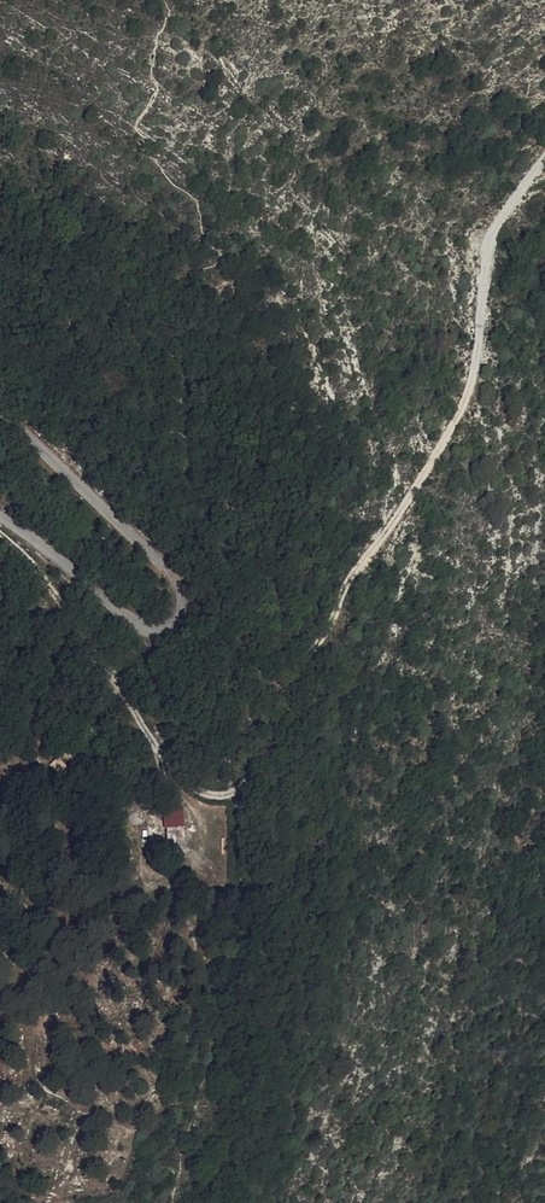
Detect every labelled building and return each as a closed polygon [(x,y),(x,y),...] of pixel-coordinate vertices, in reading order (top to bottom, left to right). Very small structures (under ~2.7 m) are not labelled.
[(167,825),(183,824),(181,811),(166,813),(167,825)] [(185,835),(183,824),(167,825),(168,837),(185,835)]
